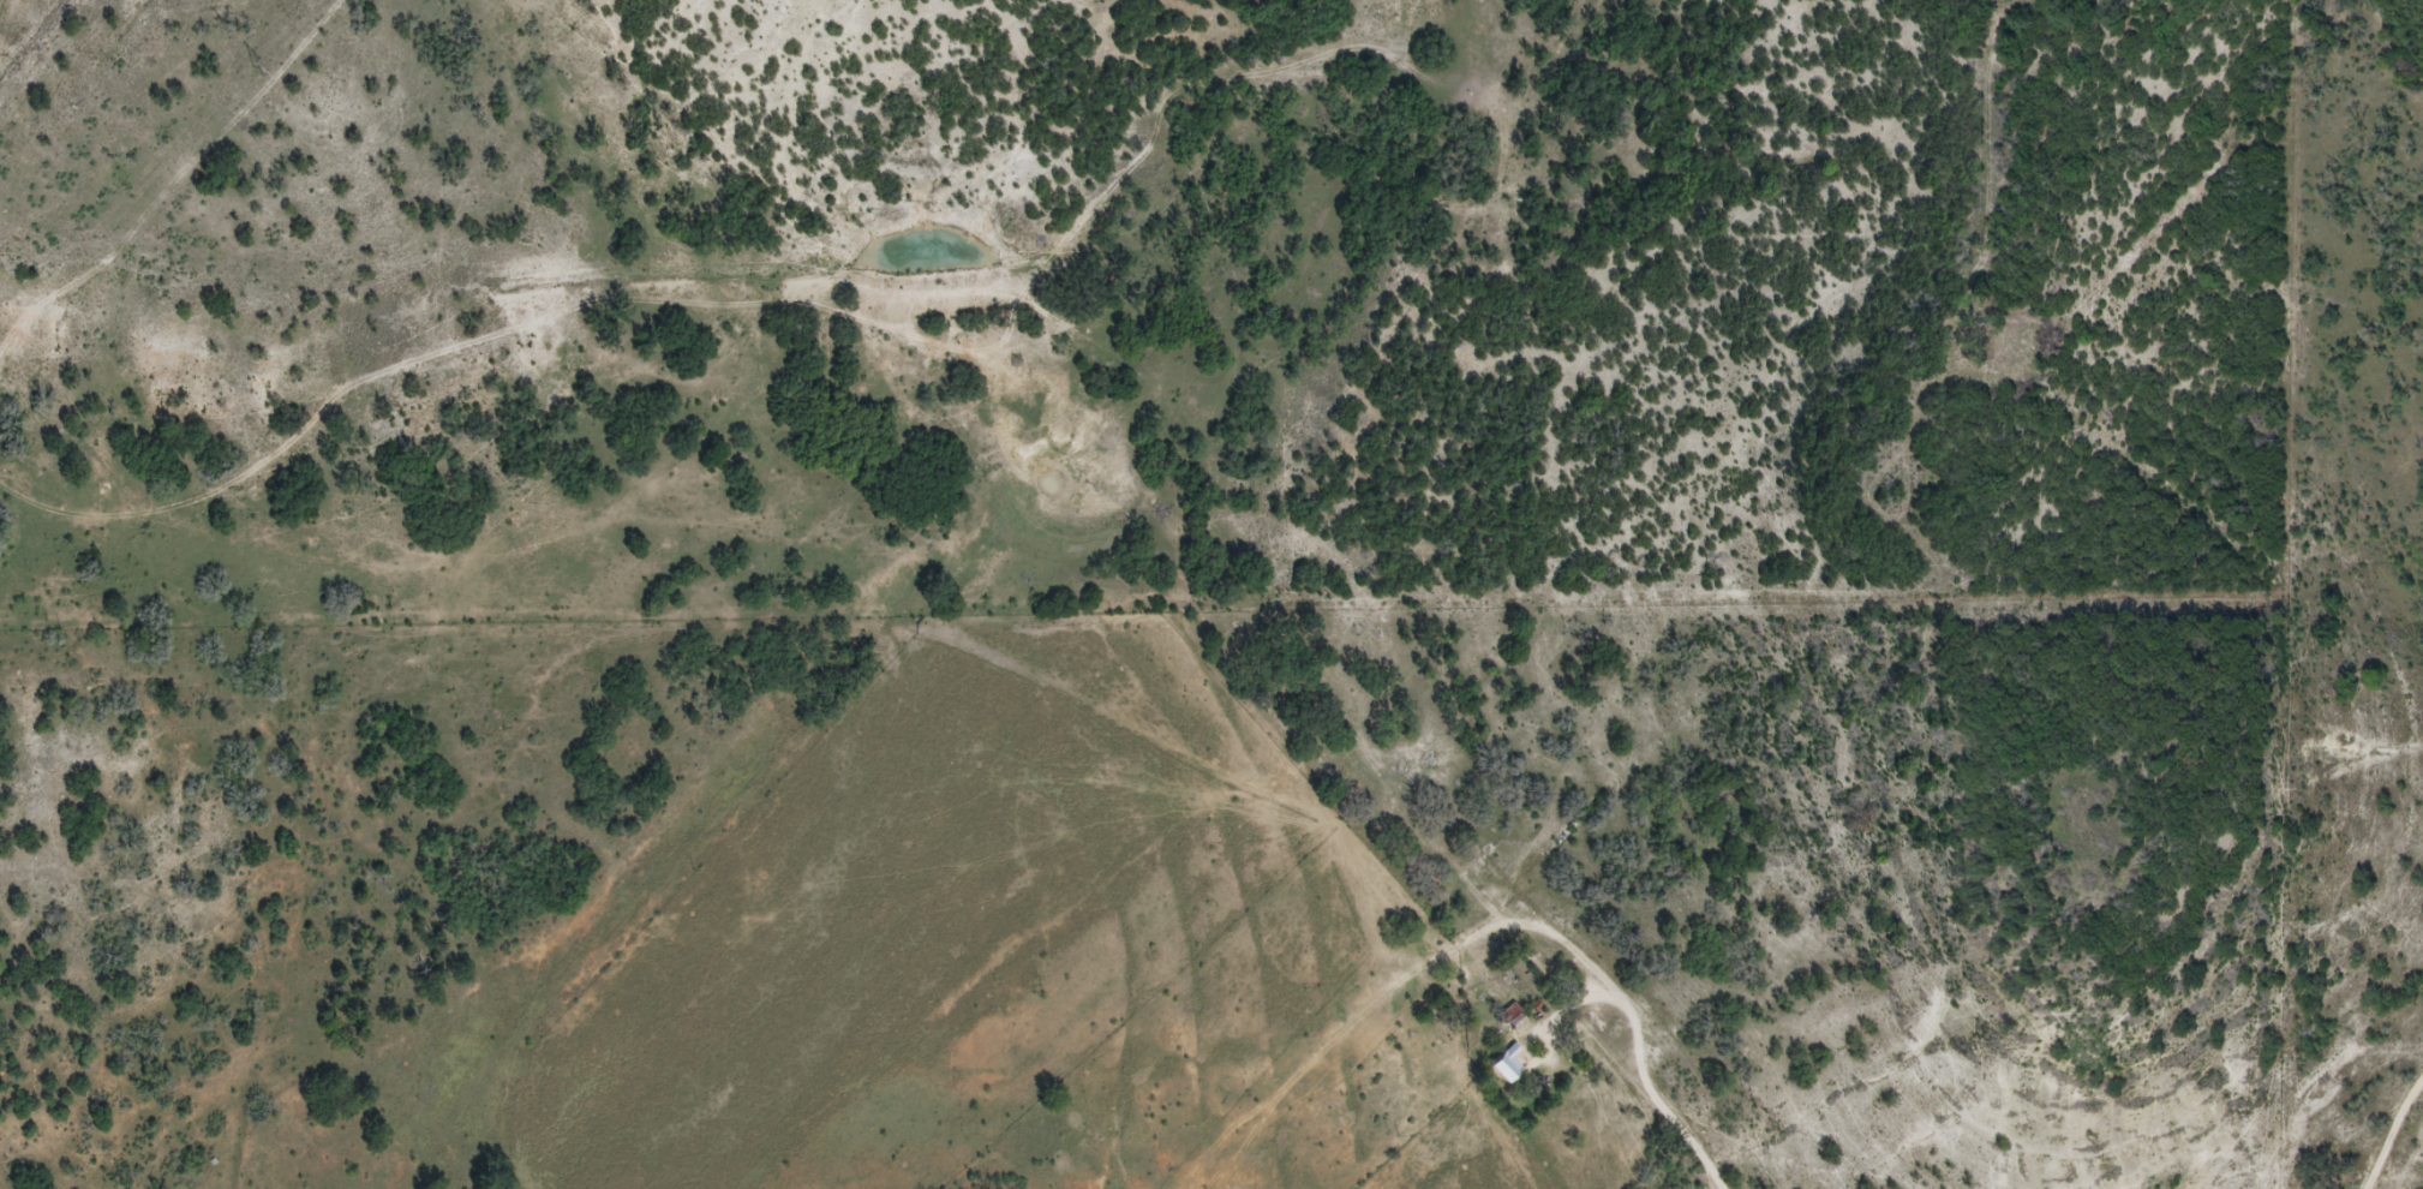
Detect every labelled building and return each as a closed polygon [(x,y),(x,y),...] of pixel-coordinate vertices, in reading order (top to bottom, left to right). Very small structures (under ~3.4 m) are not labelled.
[(1500,1013),(1510,1030),(1522,1023),(1512,1006),(1500,1013)] [(1487,1069),(1503,1085),(1518,1069),(1509,1060),(1505,1065),(1498,1058),(1487,1069)]
